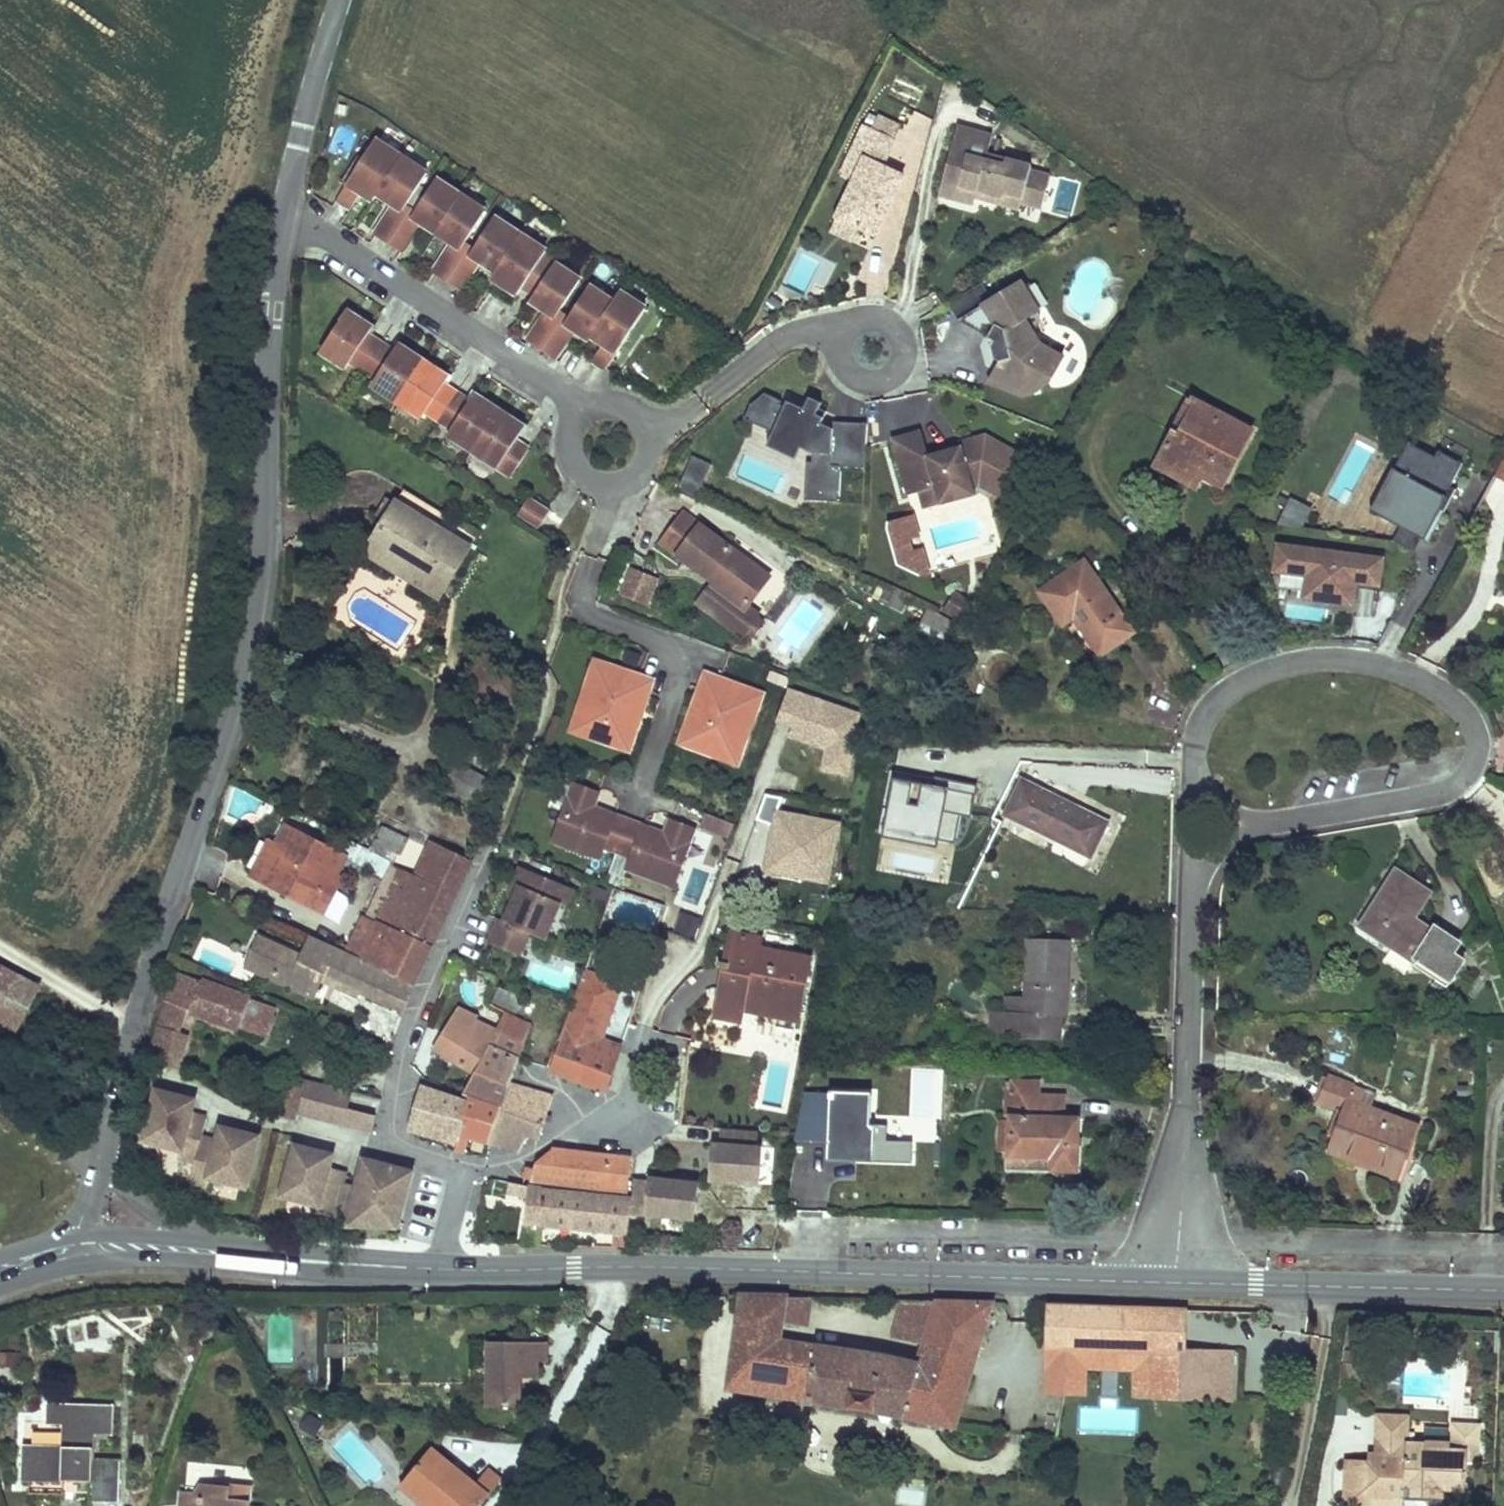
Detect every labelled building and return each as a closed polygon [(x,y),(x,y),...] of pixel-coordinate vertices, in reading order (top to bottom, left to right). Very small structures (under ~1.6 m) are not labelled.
[(883,108),(873,129),(895,140),(905,119),(883,108)] [(904,150),(919,158),(936,121),(921,114),(904,150)] [(873,129),(865,125),(851,153),(864,159),(853,181),(836,217),(858,228),(874,235),(903,176),(882,166),(895,140),(873,129)] [(963,130),(944,200),(962,205),(963,201),(969,202),(971,194),(981,196),(979,202),(1006,210),(1011,191),(1028,196),(1025,208),(1046,214),(1052,192),(1032,187),(1036,175),(1037,170),(1011,163),(1010,169),(991,164),(993,158),(998,140),(963,130)] [(404,196),(424,166),(374,133),(334,193),(348,202),(358,187),(371,195),(375,189),(392,200),(371,230),(397,247),(417,217),(449,238),(429,268),(455,285),(475,255),(492,267),(495,262),(505,269),(498,279),(513,290),(519,281),(530,289),(526,295),(543,307),(523,336),(549,353),(569,324),(586,335),(588,331),(599,338),(589,354),(602,363),(642,303),(616,285),(609,296),(586,280),(566,310),(557,304),(577,274),(540,249),(543,245),(491,210),(471,240),(462,235),(482,204),(433,172),(413,202),(404,196)] [(864,159),(851,153),(841,175),(853,181),(864,159)] [(1011,163),(993,158),(991,164),(1010,169),(1011,163)] [(1055,180),(1036,175),(1032,187),(1052,192),(1055,180)] [(1028,196),(1011,191),(1006,210),(1023,214),(1025,208),(1028,196)] [(969,202),(963,201),(962,205),(977,209),(979,202),(981,196),(971,194),(969,202)] [(858,228),(836,217),(829,230),(852,241),(858,228)] [(791,280),(823,293),(835,263),(803,250),(791,280)] [(505,269),(495,262),(492,267),(488,273),(498,279),(505,269)] [(987,283),(953,303),(963,321),(1001,341),(997,348),(1001,361),(1006,363),(996,385),(1032,397),(1043,375),(1057,382),(1070,355),(1047,343),(1032,318),(1051,307),(1043,294),(1045,286),(1027,283),(998,300),(987,283)] [(510,470),(526,443),(513,434),(521,420),(501,408),(503,406),(488,397),(487,399),(469,389),(465,396),(438,380),(442,372),(424,361),(425,359),(411,350),(409,352),(391,341),(387,349),(361,332),(365,325),(346,314),(348,312),(339,307),(332,318),(334,319),(315,350),(341,366),(345,360),(371,376),(367,382),(418,414),(422,407),(436,415),(449,423),(445,430),(471,446),(510,470)] [(1201,398),(1193,394),(1190,399),(1193,400),(1198,403),(1199,401),(1201,398)] [(865,467),(868,424),(834,422),(833,433),(819,426),(824,416),(817,412),(821,404),(808,398),(803,410),(787,403),(785,408),(777,405),(773,412),(753,403),(745,420),(764,429),(763,432),(771,436),(767,445),(796,458),(803,444),(814,449),(813,464),(807,464),(805,501),(837,503),(840,466),(865,467)] [(1198,403),(1193,400),(1176,432),(1181,435),(1198,403)] [(1225,486),(1254,430),(1199,401),(1198,403),(1181,435),(1176,432),(1162,458),(1187,471),(1191,464),(1206,471),(1204,475),(1225,486)] [(927,430),(898,438),(912,495),(923,492),(940,488),(942,497),(977,489),(983,487),(1004,500),(1028,459),(991,436),(965,443),(966,448),(933,456),(927,430)] [(1438,457),(1411,443),(1386,489),(1395,495),(1383,516),(1402,527),(1423,538),(1425,539),(1441,509),(1446,512),(1458,491),(1453,487),(1465,464),(1441,451),(1438,457)] [(689,457),(682,493),(701,496),(707,461),(689,457)] [(1187,471),(1162,458),(1158,467),(1197,487),(1204,475),(1206,471),(1191,464),(1187,471)] [(940,488),(923,492),(927,509),(979,496),(977,489),(942,497),(940,488)] [(532,497),(520,517),(540,529),(552,509),(532,497)] [(1280,501),(1281,526),(1309,525),(1308,500),(1280,501)] [(374,540),(418,567),(414,574),(443,592),(470,548),(397,503),(374,540)] [(771,574),(682,508),(658,541),(714,583),(724,590),(717,599),(708,592),(699,603),(741,634),(756,614),(747,607),(771,574)] [(915,514),(886,522),(901,575),(930,567),(915,514)] [(1423,538),(1402,527),(1394,541),(1416,552),(1423,538)] [(418,567),(374,540),(366,553),(439,598),(443,592),(414,574),(418,567)] [(1384,558),(1279,543),(1275,571),(1308,575),(1305,598),(1358,605),(1361,588),(1380,590),(1384,558)] [(1135,632),(1087,561),(1043,591),(1064,624),(1075,617),(1079,615),(1082,620),(1079,622),(1101,655),(1135,632)] [(617,596),(648,608),(660,578),(629,565),(617,596)] [(724,590),(714,583),(708,592),(717,599),(724,590)] [(882,606),(903,610),(906,596),(885,592),(882,606)] [(972,606),(955,594),(943,610),(960,622),(972,606)] [(920,623),(948,637),(955,622),(927,608),(920,623)] [(595,725),(590,736),(627,750),(648,697),(652,699),(658,683),(630,672),(628,677),(599,666),(579,718),(595,725)] [(731,682),(702,672),(696,688),(701,690),(681,744),(718,757),(722,745),(739,751),(758,699),(728,688),(731,682)] [(701,690),(696,688),(677,742),(681,744),(701,690)] [(826,750),(819,769),(844,777),(865,713),(788,688),(773,733),(826,750)] [(652,699),(648,697),(627,750),(631,752),(652,699)] [(595,725),(579,718),(574,730),(590,736),(595,725)] [(722,745),(718,757),(734,763),(739,751),(722,745)] [(499,759),(475,748),(472,755),(464,751),(458,763),(489,779),(499,759)] [(478,802),(489,779),(458,763),(448,786),(478,802)] [(1107,822),(1025,781),(1023,784),(1006,775),(1007,772),(992,764),(970,807),(1003,824),(1009,813),(1059,839),(1052,851),(1085,867),(1107,822)] [(884,836),(964,846),(971,787),(891,777),(884,836)] [(841,821),(780,811),(782,796),(762,793),(757,819),(770,821),(761,874),(830,885),(841,821)] [(596,804),(573,795),(556,838),(602,856),(608,841),(622,845),(627,831),(612,825),(610,829),(589,821),(596,804)] [(733,823),(708,813),(702,828),(727,838),(733,823)] [(348,858),(288,826),(279,844),(261,879),(282,891),(286,884),(295,890),(292,896),(315,908),(316,907),(333,875),(337,877),(339,876),(348,858)] [(405,840),(384,828),(372,852),(391,863),(390,865),(393,867),(405,840)] [(642,836),(627,831),(622,845),(635,850),(629,866),(675,883),(691,839),(668,831),(662,848),(641,840),(642,836)] [(279,844),(272,840),(254,875),(261,879),(279,844)] [(407,896),(396,891),(380,923),(382,924),(433,947),(463,883),(472,862),(432,844),(407,896)] [(576,888),(523,867),(516,883),(522,885),(517,897),(507,921),(502,919),(492,944),(524,956),(533,933),(549,939),(563,902),(569,905),(576,888)] [(693,869),(688,896),(704,898),(708,872),(693,869)] [(1417,917),(1433,891),(1397,869),(1362,926),(1394,947),(1397,943),(1419,956),(1416,961),(1438,975),(1434,981),(1448,990),(1468,959),(1457,952),(1464,941),(1438,924),(1436,929),(1417,917)] [(337,877),(333,875),(316,907),(326,913),(344,879),(339,876),(337,877)] [(398,885),(388,879),(370,919),(380,923),(396,891),(398,885)] [(522,885),(516,883),(511,895),(517,897),(522,885)] [(286,884),(282,891),(292,896),(295,890),(286,884)] [(700,911),(664,897),(656,920),(694,935),(700,911)] [(414,987),(433,947),(382,924),(364,961),(414,987)] [(729,950),(720,949),(716,968),(726,970),(718,1006),(742,1010),(799,1021),(810,958),(759,948),(762,939),(733,934),(729,950)] [(364,961),(311,937),(303,958),(266,943),(255,969),(315,994),(320,984),(323,976),(362,992),(404,1011),(414,987),(364,961)] [(266,943),(258,940),(244,972),(312,1001),(315,994),(255,969),(266,943)] [(1068,1008),(1071,942),(1030,941),(1028,1000),(1011,999),(1010,1021),(1009,1036),(1062,1038),(1062,1008),(1068,1008)] [(1419,956),(1397,943),(1394,947),(1416,961),(1419,956)] [(720,949),(705,946),(700,966),(716,968),(720,949)] [(0,968),(0,1018),(18,1027),(37,987),(0,968)] [(275,1007),(178,972),(169,998),(169,1001),(165,1000),(154,1055),(183,1072),(192,1033),(183,1031),(187,1008),(265,1038),(270,1024),(274,1026),(276,1020),(272,1018),(275,1007)] [(570,1014),(559,1040),(563,1041),(554,1070),(606,1089),(618,1052),(600,1046),(602,1040),(607,1024),(603,1023),(617,983),(588,972),(573,1015),(570,1014)] [(362,992),(323,976),(320,984),(358,1000),(362,992)] [(621,985),(617,983),(603,1023),(607,1024),(621,985)] [(524,998),(500,987),(494,1001),(518,1012),(524,998)] [(480,1009),(463,1002),(437,1048),(475,1074),(463,1096),(469,1098),(484,1103),(492,1078),(479,1071),(492,1044),(478,1037),(484,1025),(480,1023),(476,1021),(480,1009)] [(742,1010),(718,1006),(715,1018),(739,1023),(742,1010)] [(1010,1021),(994,1019),(994,1035),(1009,1036),(1010,1021)] [(492,1044),(479,1071),(492,1078),(484,1103),(501,1109),(510,1084),(520,1058),(525,1045),(519,1042),(525,1030),(504,1020),(498,1032),(484,1025),(478,1037),(492,1044)] [(602,1040),(600,1046),(618,1052),(621,1047),(602,1040)] [(1369,1166),(1399,1177),(1419,1126),(1350,1099),(1357,1084),(1331,1075),(1321,1101),(1345,1111),(1333,1141),(1372,1158),(1369,1166)] [(308,1080),(291,1076),(284,1101),(280,1100),(275,1122),(295,1126),(308,1080)] [(347,1108),(352,1090),(317,1081),(309,1080),(299,1114),(372,1133),(377,1116),(347,1108)] [(1055,1155),(1055,1169),(1081,1170),(1081,1118),(1066,1117),(1066,1097),(1041,1096),(1041,1082),(1015,1081),(1015,1093),(1014,1116),(1014,1121),(1013,1155),(1055,1155)] [(160,1084),(146,1134),(182,1144),(181,1151),(197,1156),(192,1176),(208,1180),(210,1173),(247,1183),(260,1133),(244,1128),(243,1132),(222,1126),(219,1137),(204,1132),(209,1113),(193,1109),(196,1098),(175,1092),(176,1089),(160,1084)] [(553,1097),(510,1084),(501,1109),(495,1126),(526,1135),(538,1139),(553,1097)] [(422,1087),(412,1128),(459,1142),(468,1104),(422,1087)] [(495,1126),(501,1109),(484,1103),(469,1098),(468,1100),(468,1104),(459,1142),(456,1151),(464,1152),(469,1137),(488,1143),(495,1126)] [(1013,1155),(1014,1121),(1005,1120),(1004,1151),(1010,1151),(1010,1168),(1055,1169),(1055,1155),(1013,1155)] [(526,1135),(495,1126),(488,1143),(517,1152),(526,1135)] [(714,1144),(712,1180),(759,1183),(761,1147),(757,1147),(758,1131),(721,1128),(720,1144),(714,1144)] [(1372,1158),(1333,1141),(1330,1151),(1369,1166),(1372,1158)] [(313,1147),(296,1143),(282,1193),(319,1204),(317,1211),(334,1215),(331,1225),(398,1229),(414,1172),(365,1158),(357,1187),(342,1183),(346,1172),(330,1168),(333,1157),(312,1151),(313,1147)] [(631,1159),(553,1150),(537,1163),(535,1170),(527,1168),(524,1179),(550,1185),(628,1192),(631,1159)] [(693,1220),(697,1184),(650,1179),(649,1182),(634,1180),(630,1216),(647,1218),(647,1216),(693,1220)] [(522,1186),(549,1193),(630,1200),(631,1196),(550,1189),(523,1182),(522,1186)] [(522,1186),(508,1183),(507,1195),(528,1198),(525,1223),(627,1233),(630,1200),(549,1193),(522,1186)] [(787,1299),(744,1297),(742,1318),(783,1324),(787,1299)] [(787,1299),(783,1324),(809,1327),(813,1299),(787,1299)] [(904,1302),(894,1339),(926,1346),(977,1358),(992,1305),(904,1302)] [(1187,1312),(1052,1306),(1050,1347),(1124,1351),(1156,1352),(1154,1399),(1182,1400),(1231,1403),(1234,1353),(1186,1351),(1187,1312)] [(294,1313),(295,1369),(315,1369),(315,1313),(294,1313)] [(268,1364),(291,1365),(293,1316),(270,1315),(268,1364)] [(742,1318),(739,1337),(781,1342),(783,1324),(742,1318)] [(781,1342),(739,1337),(731,1390),(811,1403),(860,1410),(918,1422),(955,1429),(971,1376),(919,1366),(883,1359),(866,1356),(810,1348),(781,1342)] [(490,1340),(489,1405),(525,1406),(526,1376),(544,1377),(543,1360),(553,1360),(553,1340),(490,1340)] [(926,1346),(919,1366),(971,1376),(977,1358),(926,1346)] [(1124,1351),(1050,1347),(1049,1366),(1123,1369),(1124,1351)] [(1137,1370),(1136,1399),(1154,1399),(1156,1352),(1124,1351),(1123,1369),(1137,1370)] [(92,1498),(120,1499),(121,1459),(93,1459),(94,1433),(113,1433),(114,1406),(49,1404),(49,1423),(64,1423),(63,1445),(25,1444),(24,1478),(93,1480),(92,1498)] [(298,1431),(314,1440),(323,1423),(307,1414),(298,1431)] [(1407,1444),(1409,1417),(1378,1416),(1376,1456),(1383,1456),(1384,1447),(1407,1448),(1407,1444)] [(1450,1418),(1448,1450),(1468,1451),(1467,1460),(1480,1461),(1482,1420),(1450,1418)] [(700,1425),(698,1435),(707,1436),(710,1426),(700,1425)] [(1405,1487),(1466,1490),(1467,1460),(1468,1451),(1448,1450),(1445,1456),(1430,1455),(1426,1449),(1426,1445),(1407,1444),(1407,1448),(1384,1447),(1383,1456),(1376,1456),(1370,1455),(1370,1461),(1353,1460),(1352,1470),(1347,1470),(1346,1491),(1367,1492),(1367,1497),(1405,1499),(1405,1487)] [(403,1485),(430,1505),(482,1505),(504,1479),(491,1468),(479,1483),(435,1446),(403,1485)] [(937,1475),(935,1484),(945,1487),(947,1478),(937,1475)] [(228,1503),(229,1497),(230,1489),(206,1486),(205,1492),(189,1490),(186,1505),(251,1505),(228,1503)] [(1405,1487),(1405,1499),(1465,1501),(1466,1490),(1405,1487)] [(229,1497),(228,1503),(251,1505),(252,1500),(229,1497)]
